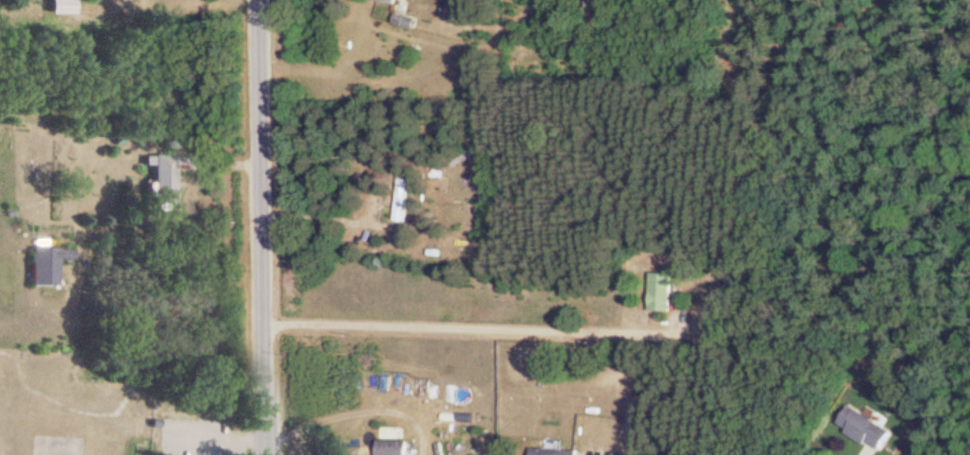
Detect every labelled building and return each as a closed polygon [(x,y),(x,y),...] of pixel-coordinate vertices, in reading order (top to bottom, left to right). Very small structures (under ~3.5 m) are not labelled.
[(51,13),(70,13),(70,0),(51,0),(51,13)] [(173,204),(173,155),(151,155),(151,204),(173,204)] [(408,223),(411,170),(401,169),(398,222),(408,223)] [(56,288),(56,259),(70,259),(70,250),(29,250),(29,288),(56,288)] [(673,313),(673,274),(652,274),(652,312),(673,313)] [(882,452),(894,431),(851,407),(839,428),(882,452)] [(410,442),(380,442),(380,454),(410,454),(410,442)]
